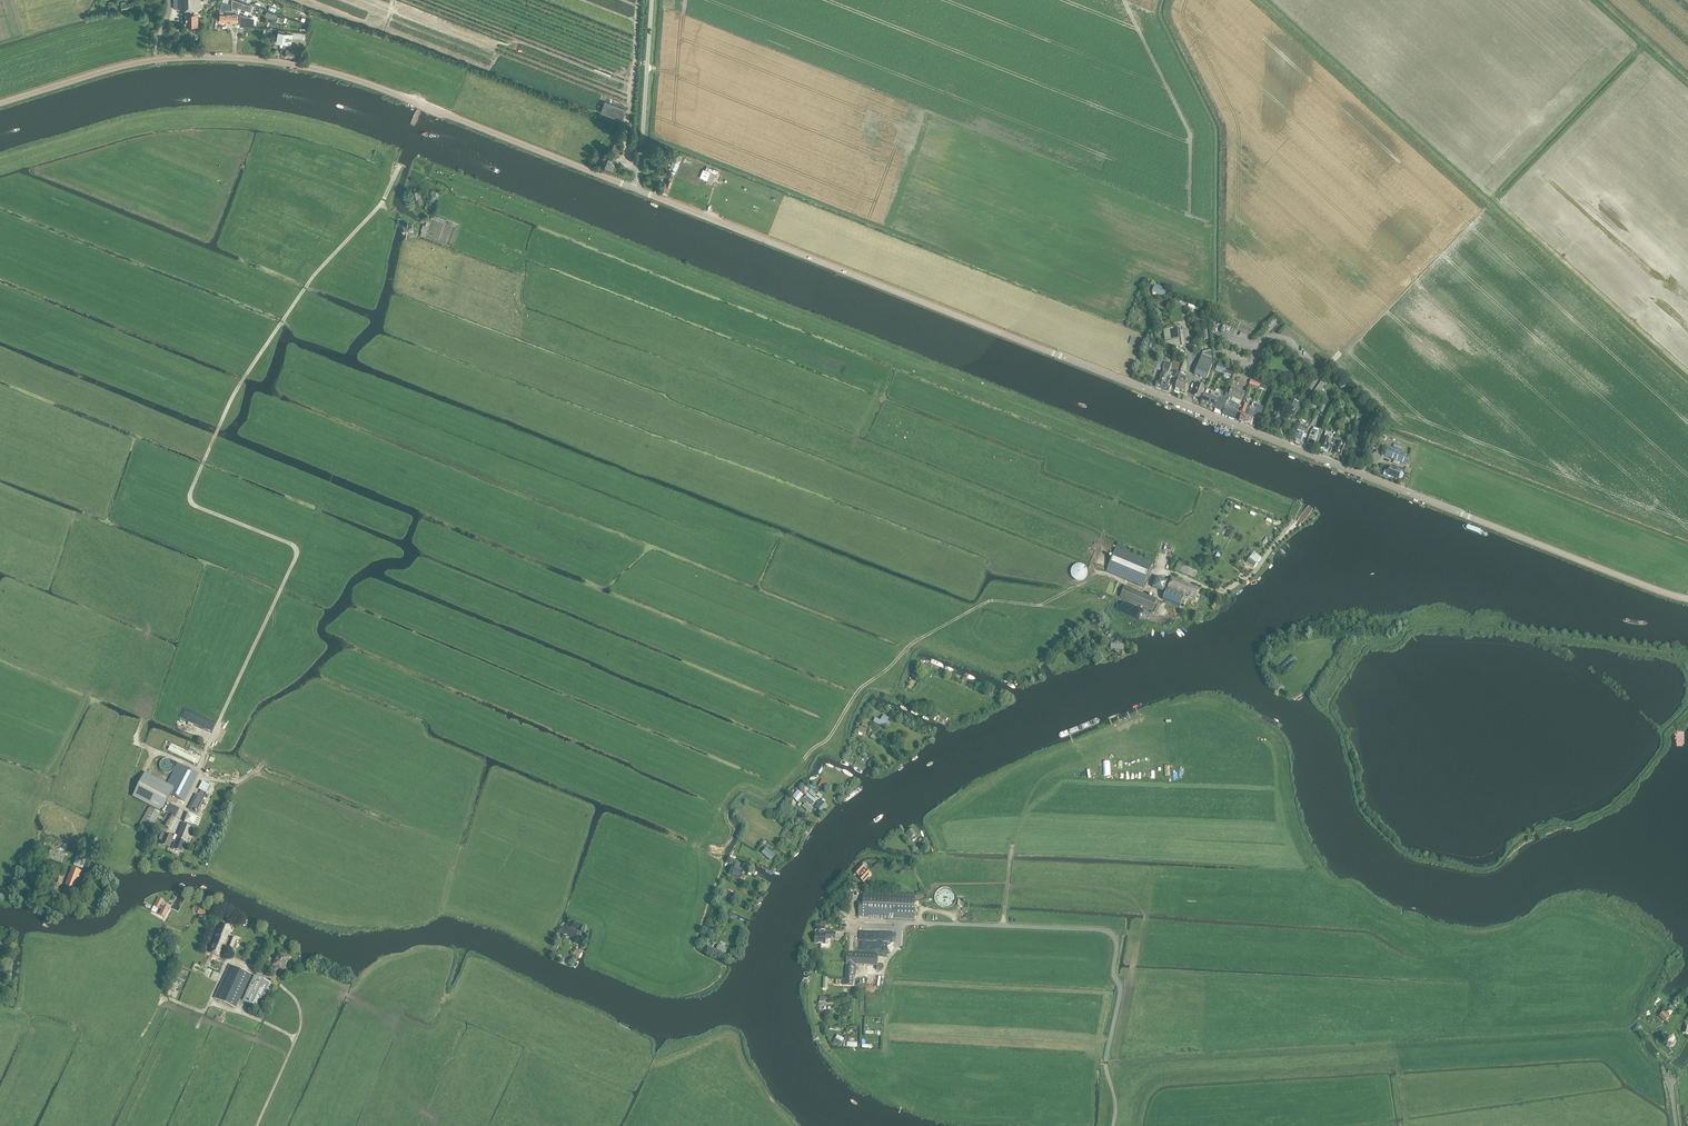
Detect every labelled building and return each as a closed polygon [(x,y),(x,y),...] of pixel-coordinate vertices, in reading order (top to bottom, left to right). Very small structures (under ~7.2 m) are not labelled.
[(174,8),(189,8),(189,10),(191,10),(191,13),(186,13),(187,25),(198,24),(198,8),(201,8),(201,0),(174,0),(174,8)] [(241,2),(232,0),(231,0),(230,8),(241,8),(241,2)] [(133,1),(121,4),(122,10),(134,7),(133,1)] [(291,45),(292,38),(292,34),(284,33),(284,31),(279,30),(276,42),(291,45)] [(297,47),(284,44),(284,48),(283,48),(281,49),(281,51),(282,53),(285,53),(284,56),(295,58),(296,56),(297,56),(298,51),(296,50),(297,47)] [(622,121),(626,110),(604,101),(600,112),(622,121)] [(614,143),(612,149),(609,157),(615,159),(617,155),(618,156),(619,152),(618,152),(618,151),(619,151),(622,146),(614,143)] [(608,158),(607,162),(603,171),(611,174),(614,165),(612,164),(613,160),(608,158)] [(676,171),(679,163),(673,160),(669,168),(676,171)] [(716,174),(710,172),(705,170),(702,178),(707,180),(713,182),(716,174)] [(667,179),(662,193),(662,194),(667,195),(672,181),(667,179)] [(421,196),(419,190),(412,192),(414,198),(415,198),(417,204),(417,205),(418,207),(421,206),(420,203),(422,202),(420,196),(421,196)] [(434,190),(430,200),(436,202),(440,192),(434,190)] [(433,212),(435,204),(427,201),(425,209),(433,212)] [(421,222),(423,223),(420,230),(422,231),(420,235),(424,237),(428,226),(427,226),(429,220),(422,218),(421,222)] [(1167,291),(1155,286),(1152,294),(1165,298),(1167,291)] [(1201,308),(1188,303),(1186,307),(1189,308),(1188,310),(1192,311),(1193,310),(1200,312),(1201,308)] [(1156,318),(1159,328),(1163,327),(1163,325),(1165,323),(1164,319),(1161,320),(1160,317),(1158,317),(1156,318)] [(1164,330),(1166,344),(1183,349),(1183,346),(1180,327),(1164,330)] [(1197,367),(1197,368),(1195,375),(1205,379),(1208,372),(1210,365),(1216,367),(1216,369),(1224,372),(1227,365),(1220,362),(1220,357),(1216,357),(1216,354),(1210,354),(1210,353),(1202,354),(1197,367)] [(1158,380),(1155,387),(1162,389),(1168,374),(1169,371),(1172,364),(1165,362),(1163,368),(1164,369),(1162,373),(1161,372),(1158,380)] [(1168,384),(1171,376),(1168,374),(1162,389),(1169,392),(1170,388),(1172,385),(1168,384)] [(1187,377),(1179,374),(1178,376),(1177,380),(1179,380),(1175,388),(1185,392),(1188,384),(1185,383),(1187,377)] [(1328,382),(1327,381),(1323,378),(1310,397),(1315,400),(1321,390),(1324,392),(1327,388),(1324,386),(1326,383),(1327,384),(1328,382)] [(1192,390),(1193,390),(1197,391),(1194,397),(1200,400),(1204,388),(1194,384),(1192,390)] [(1237,411),(1245,393),(1232,388),(1230,394),(1227,393),(1225,397),(1220,395),(1215,408),(1223,411),(1223,412),(1222,414),(1235,419),(1238,412),(1237,411)] [(1213,398),(1215,393),(1212,392),(1211,396),(1205,394),(1201,402),(1210,406),(1213,398)] [(1215,408),(1220,395),(1215,393),(1213,398),(1210,406),(1215,408)] [(1291,399),(1287,409),(1294,412),(1298,403),(1291,399)] [(1245,423),(1251,408),(1250,408),(1250,406),(1247,405),(1244,413),(1242,412),(1238,420),(1245,423)] [(1261,417),(1265,409),(1265,408),(1257,405),(1256,408),(1252,406),(1251,409),(1251,408),(1245,423),(1251,425),(1254,417),(1255,418),(1256,415),(1261,417)] [(1276,408),(1271,419),(1279,423),(1284,412),(1276,408)] [(1310,426),(1306,425),(1301,423),(1299,426),(1300,426),(1295,439),(1301,441),(1304,433),(1307,434),(1310,426)] [(1319,439),(1322,431),(1319,430),(1318,433),(1312,431),(1307,443),(1313,446),(1316,437),(1319,439)] [(1333,446),(1336,440),(1332,438),(1333,436),(1326,433),(1325,436),(1320,449),(1327,452),(1330,445),(1333,446)] [(1346,444),(1336,440),(1333,446),(1337,447),(1334,454),(1341,457),(1346,444)] [(1409,457),(1399,453),(1388,449),(1385,457),(1406,465),(1409,457)] [(1387,475),(1391,477),(1391,478),(1393,479),(1394,478),(1398,480),(1398,479),(1400,480),(1401,479),(1402,478),(1403,476),(1403,475),(1402,474),(1401,473),(1390,468),(1387,475)] [(1116,548),(1106,571),(1143,586),(1153,563),(1116,548)] [(1257,563),(1261,557),(1254,552),(1246,563),(1254,568),(1257,563)] [(1179,561),(1175,570),(1194,579),(1198,572),(1183,565),(1184,563),(1179,561)] [(1071,570),(1071,572),(1071,575),(1072,578),(1075,580),(1077,581),(1080,581),(1083,580),(1085,578),(1087,576),(1087,575),(1087,574),(1087,572),(1087,571),(1087,570),(1087,569),(1085,567),(1083,565),(1080,564),(1077,564),(1075,565),(1073,567),(1071,570)] [(1163,592),(1167,581),(1157,577),(1152,587),(1163,592)] [(1168,588),(1196,600),(1200,589),(1172,577),(1168,588)] [(1120,597),(1153,611),(1157,599),(1125,586),(1120,597)] [(1163,600),(1179,606),(1180,607),(1185,596),(1168,589),(1163,600)] [(1095,622),(1099,630),(1103,628),(1099,620),(1095,622)] [(1286,673),(1293,667),(1291,665),(1297,660),(1293,655),(1280,667),(1286,673)] [(883,715),(881,720),(876,718),(874,722),(884,727),(889,718),(883,715)] [(857,732),(865,735),(870,722),(864,719),(862,727),(859,727),(857,732)] [(173,767),(173,766),(172,764),(172,762),(171,761),(170,761),(169,760),(167,759),(165,759),(164,760),(162,760),(162,761),(161,762),(160,763),(160,765),(159,766),(160,767),(160,768),(161,770),(161,771),(163,772),(165,772),(166,773),(167,772),(169,772),(170,772),(171,771),(172,770),(172,768),(173,767)] [(199,774),(178,763),(167,784),(146,773),(134,796),(161,811),(171,793),(185,800),(199,774)] [(822,779),(818,786),(823,788),(827,782),(822,779)] [(202,781),(188,809),(194,812),(204,792),(206,793),(210,785),(202,781)] [(804,786),(800,791),(805,795),(809,790),(804,786)] [(798,790),(791,797),(797,802),(803,795),(798,790)] [(808,793),(804,798),(812,805),(816,800),(808,793)] [(818,804),(815,807),(822,813),(828,806),(824,803),(825,801),(823,799),(821,801),(821,800),(820,802),(818,801),(816,803),(818,804)] [(180,809),(170,803),(166,810),(175,816),(180,809)] [(807,805),(805,803),(802,806),(809,812),(813,808),(808,803),(807,805)] [(150,806),(140,824),(150,830),(160,812),(150,806)] [(222,817),(224,810),(216,806),(213,813),(222,817)] [(163,825),(168,828),(175,817),(168,812),(162,821),(165,823),(163,825)] [(194,825),(197,827),(201,819),(197,817),(188,813),(184,822),(194,826),(194,825)] [(183,823),(178,836),(175,834),(174,837),(172,842),(175,843),(172,849),(182,853),(193,828),(183,823)] [(916,834),(912,829),(906,833),(910,838),(911,838),(912,840),(918,837),(916,835),(916,834)] [(161,844),(169,848),(172,842),(174,837),(162,832),(159,839),(162,840),(161,844)] [(763,851),(767,854),(766,856),(770,860),(774,855),(766,847),(763,851)] [(47,858),(61,863),(65,855),(51,849),(47,858)] [(867,868),(861,863),(854,871),(859,876),(858,877),(864,882),(871,874),(866,869),(867,868)] [(732,865),(729,874),(741,878),(744,870),(732,865)] [(55,866),(49,891),(60,894),(64,874),(57,872),(59,867),(55,866)] [(72,867),(64,889),(59,901),(69,905),(74,892),(81,871),(72,867)] [(81,897),(84,887),(79,885),(76,895),(81,897)] [(724,889),(722,894),(728,896),(727,897),(730,898),(730,896),(733,898),(735,894),(724,889)] [(859,903),(858,916),(914,919),(915,894),(878,892),(863,891),(863,903),(859,903)] [(164,900),(158,897),(154,906),(159,908),(160,908),(162,909),(160,914),(164,917),(169,909),(161,905),(164,900)] [(183,916),(179,914),(174,922),(179,925),(183,916)] [(815,933),(815,944),(826,944),(826,940),(829,940),(829,939),(834,939),(835,939),(836,939),(836,933),(832,932),(826,932),(826,933),(824,933),(824,929),(826,930),(827,923),(816,922),(816,929),(816,930),(819,930),(819,933),(815,932),(815,933)] [(226,949),(231,951),(236,939),(231,936),(230,939),(228,938),(231,928),(221,923),(209,952),(220,957),(226,943),(228,944),(226,949)] [(566,927),(562,926),(560,933),(568,936),(568,937),(574,939),(575,938),(579,939),(577,944),(581,945),(583,941),(585,934),(577,931),(578,929),(572,927),(572,926),(566,924),(566,927)] [(717,947),(716,950),(725,954),(728,948),(718,944),(717,947)] [(278,951),(272,965),(284,970),(290,957),(282,953),(278,951)] [(878,954),(853,953),(847,953),(845,973),(845,985),(853,985),(854,976),(856,976),(856,967),(858,967),(859,964),(877,965),(878,954)] [(251,974),(229,964),(214,998),(236,1008),(251,974)] [(243,1001),(262,1010),(267,998),(271,1000),(272,997),(268,996),(274,984),(254,975),(243,1001)] [(1669,1017),(1669,1016),(1673,1011),(1668,1007),(1664,1011),(1663,1011),(1659,1015),(1665,1021),(1669,1017)] [(1673,1038),(1670,1037),(1666,1038),(1665,1042),(1667,1046),(1670,1047),(1674,1045),(1675,1042),(1673,1038)] [(841,1046),(843,1042),(835,1038),(833,1042),(841,1046)]
